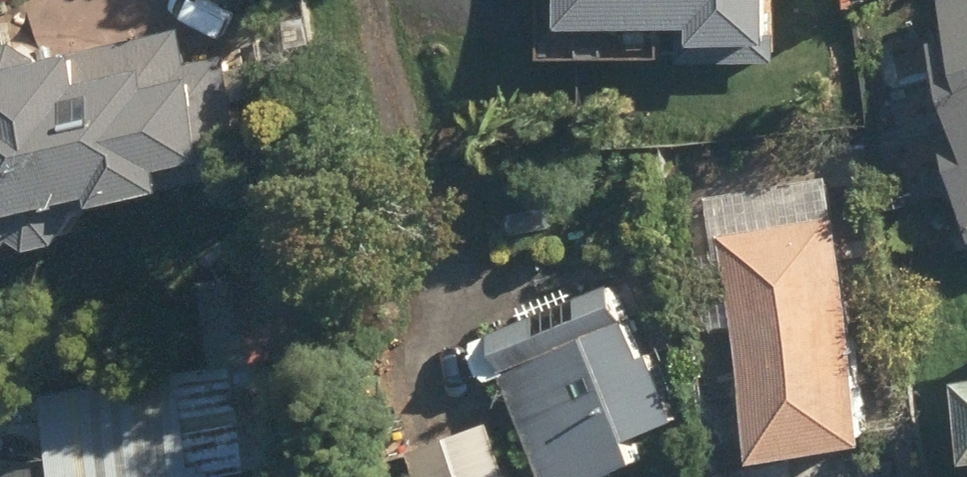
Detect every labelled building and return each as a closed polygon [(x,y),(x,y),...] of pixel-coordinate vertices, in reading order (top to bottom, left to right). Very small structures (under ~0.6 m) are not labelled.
[(695,64),(794,63),(794,48),(798,48),(798,0),(589,0),(589,33),(696,33),(695,64)] [(958,2),(966,29),(966,0),(964,0),(958,2)] [(11,254),(19,259),(41,255),(48,243),(66,254),(92,247),(108,222),(105,208),(142,200),(144,210),(213,194),(212,189),(270,176),(244,58),(204,68),(197,31),(106,52),(108,59),(0,84),(0,257),(11,254)] [(956,48),(966,80),(966,44),(956,48)] [(739,243),(784,468),(893,446),(849,221),(739,243)] [(181,368),(203,471),(320,447),(282,265),(213,279),(229,358),(181,368)] [(551,476),(617,476),(649,464),(638,438),(683,421),(655,355),(644,359),(615,285),(493,335),(478,340),(482,350),(473,353),(482,376),(491,372),(494,380),(509,374),(551,476)] [(427,476),(519,476),(500,424),(419,453),(427,476)] [(55,457),(0,453),(0,476),(54,476),(55,457)]
